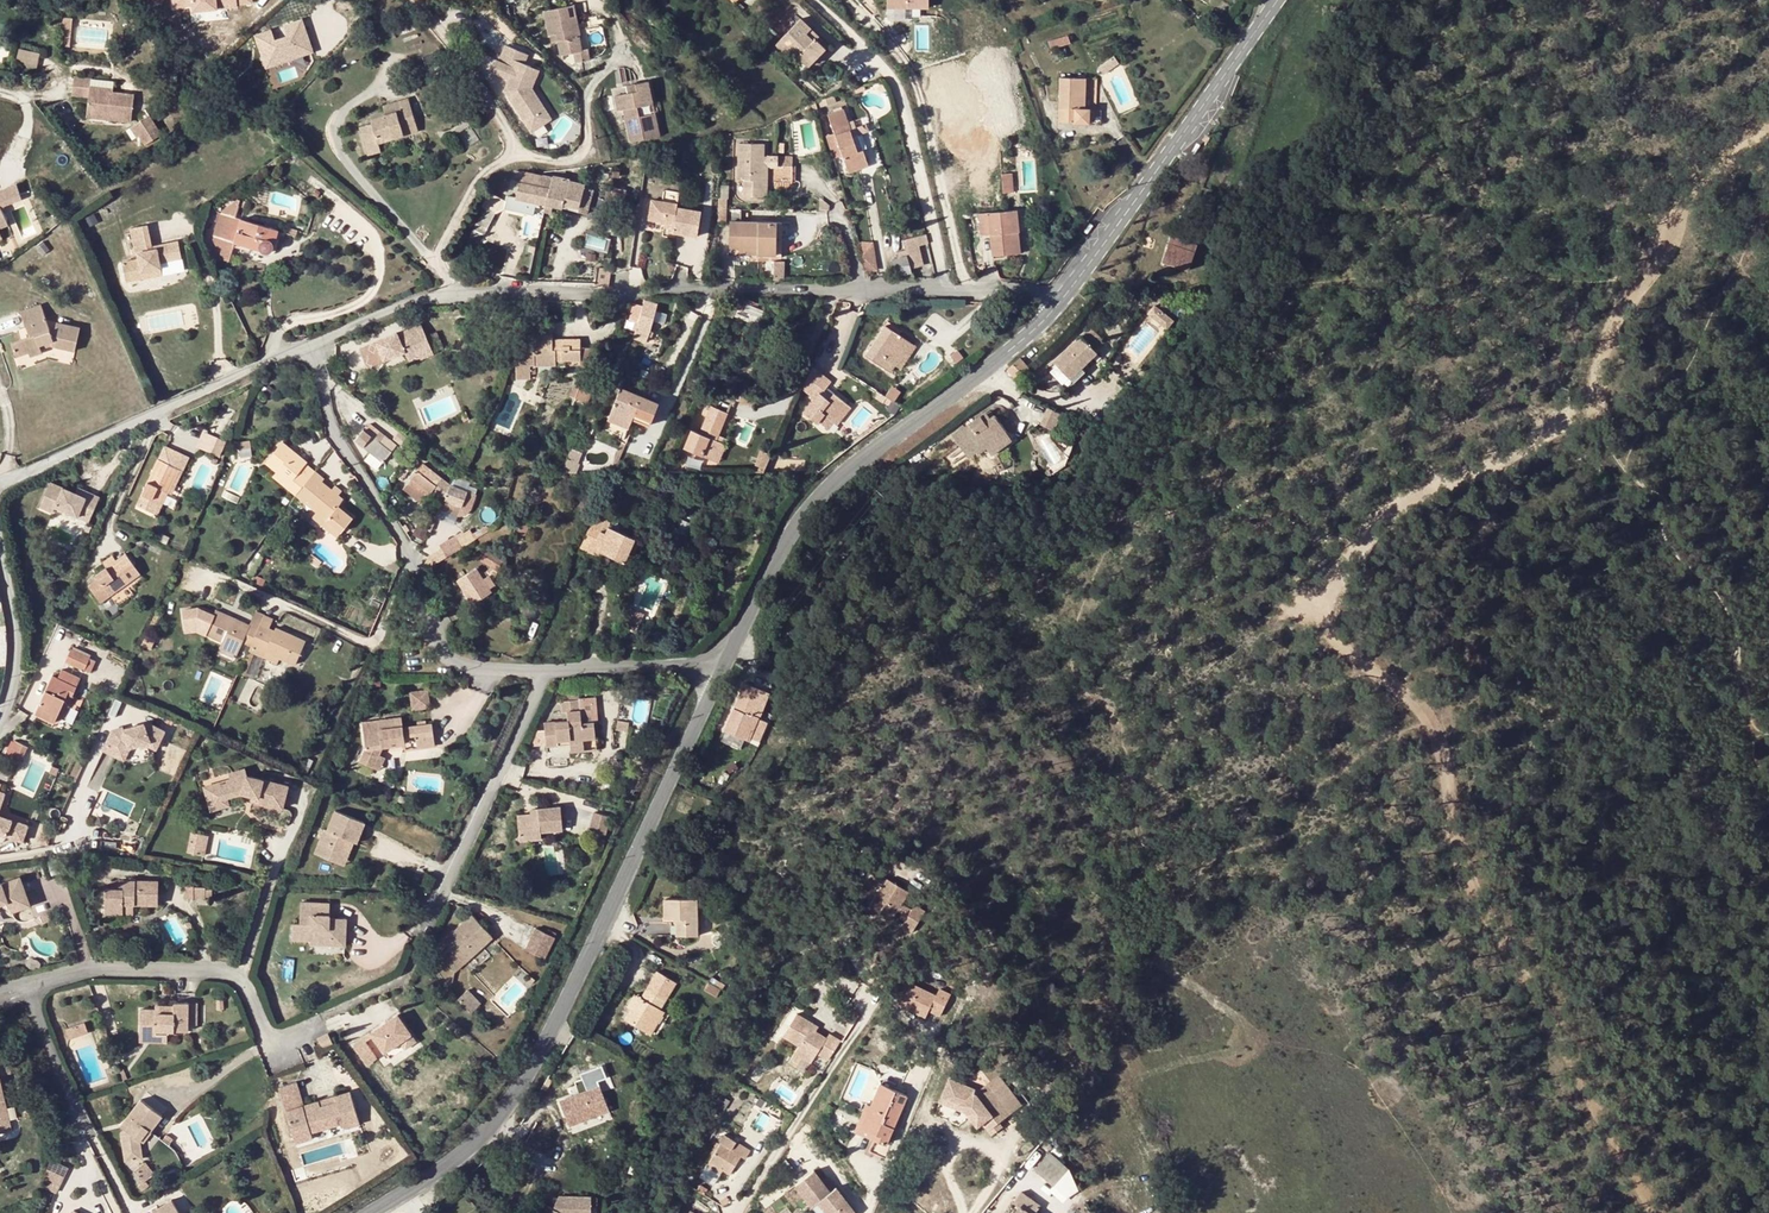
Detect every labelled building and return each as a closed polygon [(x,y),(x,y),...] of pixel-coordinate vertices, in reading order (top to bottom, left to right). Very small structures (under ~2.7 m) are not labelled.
[(259,0),(180,0),(182,13),(200,10),(201,15),(245,6),(245,4),(260,1),(259,0)] [(1187,1),(1204,17),(1218,1),(1217,0),(1188,0),(1187,1)] [(576,4),(569,5),(575,38),(580,38),(582,38),(576,4)] [(575,38),(569,5),(546,9),(550,34),(557,32),(559,41),(561,54),(575,52),(577,62),(590,60),(588,48),(582,48),(580,38),(575,38)] [(272,28),(258,33),(268,64),(311,49),(306,37),(302,39),(300,31),(306,29),(302,18),(284,24),(288,35),(275,39),(272,28)] [(791,49),(809,66),(826,48),(816,38),(814,40),(807,33),(811,28),(801,19),(777,44),(787,53),(791,49)] [(818,36),(811,28),(807,33),(814,40),(816,38),(818,36)] [(551,42),(559,41),(557,32),(550,34),(551,42)] [(6,42),(8,37),(0,34),(0,40),(6,42)] [(1058,38),(1060,45),(1071,43),(1068,35),(1058,38)] [(529,54),(507,44),(500,61),(497,59),(492,71),(510,78),(506,89),(532,131),(546,122),(540,112),(546,108),(537,95),(534,96),(526,82),(532,66),(525,63),(529,54)] [(38,65),(41,51),(20,47),(17,61),(38,65)] [(540,69),(532,66),(526,82),(534,96),(537,95),(532,87),(540,69)] [(135,94),(114,92),(109,91),(109,88),(91,86),(92,78),(75,76),(73,94),(89,96),(87,111),(110,113),(109,119),(132,121),(135,94)] [(1059,121),(1089,123),(1090,108),(1085,108),(1086,78),(1061,77),(1059,121)] [(624,110),(631,142),(656,137),(650,115),(641,117),(639,107),(654,104),(649,82),(635,84),(637,91),(628,93),(615,95),(618,111),(624,110)] [(627,86),(628,93),(637,91),(635,84),(627,86)] [(379,143),(419,130),(410,99),(400,102),(402,110),(387,115),(372,119),(373,123),(375,130),(363,134),(370,155),(381,151),(379,143)] [(384,107),(387,115),(402,110),(400,102),(384,107)] [(546,108),(540,112),(546,122),(552,118),(546,108)] [(852,135),(852,134),(850,127),(842,108),(829,113),(836,133),(830,135),(834,149),(841,147),(849,172),(870,165),(864,149),(857,151),(852,135)] [(161,133),(149,114),(133,124),(140,134),(146,143),(161,133)] [(867,122),(850,127),(852,134),(859,132),(859,135),(870,131),(867,122)] [(361,127),(363,134),(375,130),(373,123),(361,127)] [(140,134),(133,124),(131,125),(137,135),(140,134)] [(864,149),(859,135),(859,132),(852,134),(852,135),(857,151),(864,149)] [(1198,155),(1203,145),(1198,142),(1193,152),(1198,155)] [(744,180),(744,196),(764,196),(764,157),(765,143),(740,143),(739,180),(744,180)] [(792,165),(777,165),(777,181),(792,181),(792,165)] [(515,177),(522,178),(523,171),(517,169),(515,177)] [(544,175),(523,171),(522,178),(521,181),(541,185),(544,175)] [(554,178),(544,175),(541,185),(551,188),(554,178)] [(554,176),(554,178),(551,188),(546,204),(544,212),(551,213),(553,206),(564,208),(565,204),(569,205),(589,209),(591,195),(583,194),(585,184),(583,183),(570,181),(569,180),(554,176)] [(514,210),(517,198),(521,181),(512,180),(506,209),(514,210)] [(551,188),(541,185),(521,181),(517,198),(546,204),(551,188)] [(0,194),(0,205),(3,211),(26,201),(19,186),(0,194)] [(477,223),(488,228),(504,199),(490,192),(483,206),(486,208),(477,223)] [(727,198),(719,198),(718,208),(727,208),(727,198)] [(650,218),(664,221),(674,223),(673,228),(672,232),(699,236),(702,212),(678,209),(679,204),(653,200),(650,218)] [(1017,210),(1011,210),(980,213),(982,235),(992,234),(993,255),(1015,253),(1014,232),(1019,232),(1017,210)] [(8,225),(3,211),(0,212),(0,229),(8,225)] [(280,230),(222,214),(215,237),(261,251),(265,253),(270,254),(274,252),(276,247),(276,242),(280,230)] [(1175,228),(1181,230),(1188,216),(1181,214),(1175,228)] [(730,221),(730,247),(740,247),(758,248),(759,254),(775,254),(775,257),(782,257),(782,222),(730,221)] [(1091,222),(1085,230),(1089,233),(1095,224),(1091,222)] [(477,223),(471,236),(478,240),(482,234),(485,235),(488,228),(477,223)] [(153,247),(149,225),(132,229),(137,253),(139,253),(141,259),(124,263),(128,282),(145,279),(144,272),(163,268),(162,263),(172,260),(172,257),(183,255),(180,242),(153,247)] [(288,227),(287,233),(297,235),(299,229),(288,227)] [(585,245),(608,249),(610,238),(587,233),(585,245)] [(1173,234),(1170,244),(1196,252),(1198,243),(1173,234)] [(913,268),(924,265),(915,236),(902,240),(905,249),(911,268),(913,268)] [(858,241),(867,270),(878,270),(874,241),(858,241)] [(1190,270),(1196,252),(1170,244),(1164,262),(1190,270)] [(912,272),(911,268),(905,249),(897,252),(898,257),(892,259),(897,276),(912,272)] [(612,269),(599,267),(596,286),(609,286),(612,269)] [(163,268),(144,272),(145,279),(164,275),(163,268)] [(760,304),(742,296),(737,309),(750,314),(753,306),(758,309),(760,304)] [(653,321),(656,310),(658,302),(645,298),(643,305),(634,302),(629,320),(635,322),(634,329),(636,329),(633,339),(647,343),(653,321)] [(723,314),(731,317),(737,305),(728,301),(723,314)] [(52,346),(75,352),(81,327),(57,322),(55,331),(51,330),(41,304),(21,311),(31,337),(12,343),(17,357),(30,352),(31,356),(42,352),(42,350),(40,345),(50,341),(52,346)] [(1149,313),(1170,326),(1176,317),(1154,304),(1149,313)] [(750,314),(737,309),(735,315),(747,321),(750,314)] [(656,310),(653,321),(664,324),(667,314),(656,310)] [(886,325),(899,334),(901,329),(889,321),(886,325)] [(557,360),(581,359),(580,347),(580,338),(553,339),(553,323),(534,324),(535,364),(535,366),(537,365),(557,365),(557,360)] [(1092,337),(1097,339),(1104,325),(1099,323),(1092,337)] [(398,333),(378,342),(386,361),(406,352),(410,360),(421,355),(419,352),(432,347),(423,325),(399,335),(398,333)] [(891,372),(896,364),(911,342),(899,334),(886,325),(866,355),(891,372)] [(1104,325),(1097,339),(1105,343),(1111,328),(1104,325)] [(439,330),(429,333),(435,351),(445,348),(439,330)] [(1142,355),(1151,338),(1137,330),(1128,347),(1142,355)] [(1056,361),(1072,378),(1078,371),(1098,352),(1090,342),(1083,335),(1056,361)] [(42,350),(52,346),(50,341),(40,345),(42,350)] [(911,342),(896,364),(901,368),(916,345),(911,342)] [(580,347),(581,359),(581,367),(596,366),(596,346),(580,347)] [(432,347),(419,352),(421,355),(423,360),(435,354),(432,347)] [(1021,357),(1008,369),(1018,380),(1031,368),(1021,357)] [(624,358),(621,366),(626,368),(629,360),(624,358)] [(917,381),(924,388),(930,379),(923,373),(917,381)] [(814,388),(819,392),(822,394),(831,381),(824,376),(814,388)] [(582,381),(581,384),(576,397),(588,402),(594,386),(582,381)] [(576,397),(581,384),(576,382),(571,395),(576,397)] [(609,420),(630,428),(633,418),(650,425),(659,402),(621,388),(609,420)] [(889,390),(885,395),(895,401),(900,393),(895,390),(893,392),(889,390)] [(822,394),(819,392),(813,400),(816,403),(823,394),(822,394)] [(741,393),(741,398),(741,404),(760,404),(759,394),(741,393)] [(819,421),(829,428),(836,420),(832,417),(845,401),(834,393),(829,400),(823,394),(816,403),(813,400),(804,411),(818,422),(819,421)] [(832,417),(836,420),(849,404),(845,401),(832,417)] [(696,417),(704,420),(709,407),(701,404),(696,417)] [(693,430),(685,448),(714,460),(722,442),(720,441),(717,440),(719,434),(729,413),(712,405),(703,427),(705,428),(703,434),(700,432),(693,430)] [(987,411),(980,415),(985,421),(991,417),(987,411)] [(985,421),(980,415),(973,419),(953,432),(956,438),(966,455),(975,449),(976,451),(985,446),(990,452),(1011,439),(1003,427),(995,414),(991,417),(985,421)] [(356,441),(368,450),(378,457),(383,462),(397,444),(370,423),(356,441)] [(221,455),(228,439),(203,429),(197,446),(221,455)] [(413,441),(400,430),(395,437),(409,449),(413,441)] [(292,452),(294,450),(283,441),(267,462),(277,471),(273,475),(288,487),(303,457),(299,454),(297,456),(292,452)] [(722,442),(714,460),(719,463),(727,444),(722,442)] [(166,446),(160,459),(174,466),(179,457),(189,461),(190,457),(166,446)] [(577,473),(584,451),(572,447),(564,468),(577,473)] [(764,472),(772,454),(761,449),(753,472),(763,472),(764,472)] [(375,461),(378,457),(368,450),(366,454),(375,461)] [(154,513),(159,502),(157,501),(162,490),(169,493),(181,470),(184,471),(189,461),(179,457),(174,466),(160,459),(138,505),(154,513)] [(288,487),(298,495),(316,471),(307,464),(309,462),(303,457),(288,487)] [(409,457),(398,478),(403,480),(405,476),(406,477),(414,460),(409,457)] [(424,463),(410,481),(429,495),(434,488),(442,477),(424,463)] [(339,495),(332,489),(323,482),(325,478),(316,471),(298,495),(318,510),(328,519),(343,530),(353,518),(339,506),(344,499),(339,495)] [(451,484),(442,477),(434,488),(445,496),(444,499),(461,507),(467,492),(451,484)] [(429,495),(410,481),(405,488),(423,502),(429,495)] [(76,493),(51,482),(40,507),(53,512),(56,507),(78,517),(89,521),(101,497),(88,491),(85,497),(76,493)] [(332,489),(339,495),(343,490),(335,484),(332,489)] [(78,487),(76,493),(85,497),(88,491),(78,487)] [(162,490),(157,501),(165,504),(169,493),(162,490)] [(159,515),(165,504),(159,502),(154,513),(159,515)] [(328,519),(318,510),(313,515),(324,524),(328,519)] [(324,524),(338,536),(343,530),(328,519),(324,524)] [(89,521),(85,530),(89,532),(93,523),(89,521)] [(600,551),(605,554),(625,562),(635,538),(608,527),(606,533),(597,528),(586,551),(598,556),(598,554),(600,551)] [(442,539),(445,552),(462,549),(460,536),(442,539)] [(635,538),(625,562),(629,564),(639,540),(635,538)] [(488,551),(482,560),(502,571),(508,562),(498,556),(488,551)] [(89,585),(101,602),(111,595),(121,587),(141,572),(126,553),(117,560),(106,567),(96,575),(98,578),(89,585)] [(103,562),(106,567),(117,560),(113,555),(103,562)] [(459,580),(464,588),(473,604),(493,591),(490,588),(496,584),(490,574),(484,578),(478,568),(459,580)] [(443,603),(445,607),(450,604),(449,602),(456,598),(448,586),(439,592),(445,602),(443,603)] [(121,587),(111,595),(114,600),(125,592),(121,587)] [(468,607),(473,604),(464,588),(458,592),(468,607)] [(630,606),(623,623),(637,630),(645,612),(630,606)] [(217,609),(207,635),(217,639),(227,617),(229,614),(217,609)] [(251,645),(264,614),(257,611),(251,624),(236,618),(235,620),(227,617),(217,639),(222,642),(240,650),(244,642),(251,645)] [(259,649),(260,649),(270,628),(274,618),(264,614),(251,645),(259,649)] [(277,627),(275,630),(266,652),(280,658),(296,665),(306,640),(277,627)] [(266,652),(275,630),(270,628),(260,649),(266,652)] [(240,650),(222,642),(220,648),(238,656),(240,650)] [(66,661),(85,669),(91,657),(72,648),(66,661)] [(280,658),(266,652),(260,649),(259,649),(257,654),(277,663),(280,658)] [(35,713),(55,723),(64,704),(58,701),(62,693),(68,695),(72,697),(81,677),(63,669),(59,677),(54,675),(35,713)] [(744,713),(736,735),(750,741),(769,693),(754,686),(752,693),(741,688),(734,708),(744,713)] [(412,690),(415,708),(432,706),(430,688),(412,690)] [(58,701),(64,704),(68,695),(62,693),(58,701)] [(584,739),(596,737),(594,722),(582,723),(579,700),(562,702),(563,714),(567,713),(568,721),(545,724),(547,746),(559,745),(559,740),(571,739),(572,744),(585,742),(584,739)] [(368,748),(363,760),(377,766),(382,753),(385,745),(407,742),(407,736),(419,734),(420,746),(437,744),(435,722),(405,726),(404,716),(365,722),(368,748)] [(113,729),(108,741),(122,749),(140,743),(150,740),(158,744),(165,730),(149,723),(145,725),(145,722),(125,728),(124,726),(113,729)] [(585,742),(572,744),(573,753),(598,750),(596,737),(584,739),(585,742)] [(5,755),(8,756),(15,742),(12,740),(5,755)] [(8,757),(17,762),(25,745),(15,740),(15,742),(8,756),(8,757)] [(122,749),(108,741),(104,749),(118,756),(122,749)] [(382,753),(377,766),(382,769),(388,755),(382,753)] [(299,771),(307,774),(314,759),(306,756),(299,771)] [(231,779),(212,784),(217,800),(228,797),(242,793),(259,798),(258,802),(283,809),(289,786),(247,776),(245,768),(230,773),(231,779)] [(719,778),(726,780),(729,773),(722,770),(719,778)] [(217,800),(212,784),(205,786),(211,809),(230,804),(228,797),(217,800)] [(5,793),(0,809),(0,815),(29,825),(31,819),(6,811),(11,795),(5,793)] [(521,839),(542,838),(543,830),(564,828),(562,805),(539,807),(540,813),(532,813),(519,815),(521,839)] [(324,829),(314,853),(337,862),(346,838),(353,841),(356,842),(364,822),(334,810),(326,830),(324,829)] [(591,830),(606,832),(609,814),(594,812),(591,830)] [(24,841),(29,825),(0,815),(0,833),(24,841)] [(353,841),(346,838),(337,862),(343,865),(353,841)] [(902,901),(910,889),(889,875),(871,904),(892,917),(897,909),(906,915),(901,924),(913,931),(927,910),(916,903),(912,908),(902,901)] [(10,903),(14,913),(32,907),(22,877),(0,886),(0,906),(10,903)] [(126,906),(136,906),(160,905),(160,882),(127,882),(127,891),(121,891),(108,891),(108,914),(125,915),(126,906)] [(186,888),(186,898),(195,898),(195,888),(186,888)] [(195,898),(207,898),(207,891),(207,888),(195,888),(195,898)] [(699,899),(665,899),(666,918),(674,918),(678,918),(678,923),(678,936),(699,935),(699,899)] [(311,939),(311,943),(334,943),(335,935),(346,936),(347,916),(331,915),(332,902),(304,901),(302,922),(294,922),(294,938),(311,939)] [(126,906),(125,915),(136,915),(136,906),(126,906)] [(45,916),(48,924),(54,921),(51,914),(45,916)] [(448,964),(457,974),(495,938),(475,916),(447,942),(451,947),(444,953),(451,962),(448,964)] [(540,928),(529,950),(548,958),(558,936),(540,928)] [(335,935),(334,943),(346,944),(346,936),(335,935)] [(676,982),(659,971),(648,990),(665,999),(676,982)] [(720,989),(708,982),(704,990),(716,996),(720,989)] [(936,995),(906,982),(894,1005),(925,1017),(928,1010),(940,1015),(950,993),(939,988),(936,995)] [(470,989),(461,998),(474,1012),(484,1003),(470,989)] [(646,1032),(665,999),(648,990),(643,999),(638,996),(631,1008),(625,1018),(646,1032)] [(631,1008),(638,996),(634,993),(626,1006),(631,1008)] [(143,1011),(143,1035),(169,1035),(174,1031),(176,1031),(191,1031),(191,1025),(191,1003),(176,1002),(177,1007),(159,1007),(159,1010),(143,1011)] [(200,1002),(191,1003),(191,1025),(200,1025),(200,1002)] [(810,1026),(812,1022),(796,1011),(781,1033),(797,1044),(793,1050),(808,1061),(815,1052),(826,1060),(840,1040),(828,1032),(825,1037),(814,1029),(810,1026)] [(373,1032),(386,1051),(402,1040),(413,1032),(400,1013),(373,1032)] [(70,1028),(74,1039),(92,1032),(88,1022),(70,1028)] [(169,1035),(143,1035),(143,1044),(172,1043),(174,1042),(175,1037),(176,1035),(176,1031),(174,1031),(169,1035)] [(413,1032),(402,1040),(407,1047),(418,1039),(413,1032)] [(318,1038),(322,1049),(332,1045),(328,1034),(318,1038)] [(355,1044),(369,1063),(378,1057),(364,1038),(355,1044)] [(16,1131),(3,1079),(1,1080),(0,1075),(0,1134),(16,1131)] [(1000,1076),(987,1085),(1009,1115),(1022,1107),(1000,1076)] [(950,1078),(941,1096),(960,1105),(967,1113),(969,1116),(974,1113),(982,1122),(992,1136),(1002,1128),(999,1123),(1009,1115),(987,1085),(978,1091),(976,1089),(950,1078)] [(281,1085),(297,1140),(315,1135),(313,1129),(344,1119),(346,1125),(361,1120),(351,1088),(337,1093),(339,1100),(322,1105),(320,1098),(305,1102),(297,1080),(281,1085)] [(871,1104),(861,1127),(876,1134),(874,1139),(885,1144),(907,1094),(880,1082),(871,1104)] [(599,1090),(559,1105),(568,1129),(609,1114),(599,1090)] [(337,1093),(320,1098),(322,1105),(339,1100),(337,1093)] [(960,1105),(941,1096),(939,1101),(967,1113),(960,1105)] [(125,1134),(129,1160),(146,1158),(144,1139),(152,1128),(155,1130),(166,1113),(145,1099),(125,1126),(129,1130),(125,1134)] [(866,1102),(856,1125),(861,1127),(871,1104),(866,1102)] [(974,1113),(969,1116),(977,1126),(982,1122),(974,1113)] [(854,1130),(874,1139),(876,1134),(861,1127),(856,1125),(854,1130)] [(709,1161),(723,1169),(729,1174),(741,1156),(745,1158),(751,1149),(737,1140),(726,1134),(721,1141),(709,1161)] [(1066,1198),(1082,1180),(1049,1151),(1033,1169),(1066,1198)] [(138,1184),(142,1190),(150,1185),(146,1179),(154,1172),(147,1161),(135,1169),(142,1181),(138,1184)] [(720,1174),(723,1169),(709,1161),(706,1165),(720,1174)] [(795,1184),(811,1205),(818,1200),(828,1212),(853,1212),(855,1211),(836,1186),(830,1190),(814,1169),(795,1184)] [(1020,1205),(1014,1212),(1035,1212),(1041,1205),(1022,1191),(1014,1201),(1020,1205)] [(542,1212),(590,1212),(590,1195),(558,1197),(552,1207),(546,1205),(542,1212)] [(176,1199),(153,1212),(186,1212),(176,1199)]
